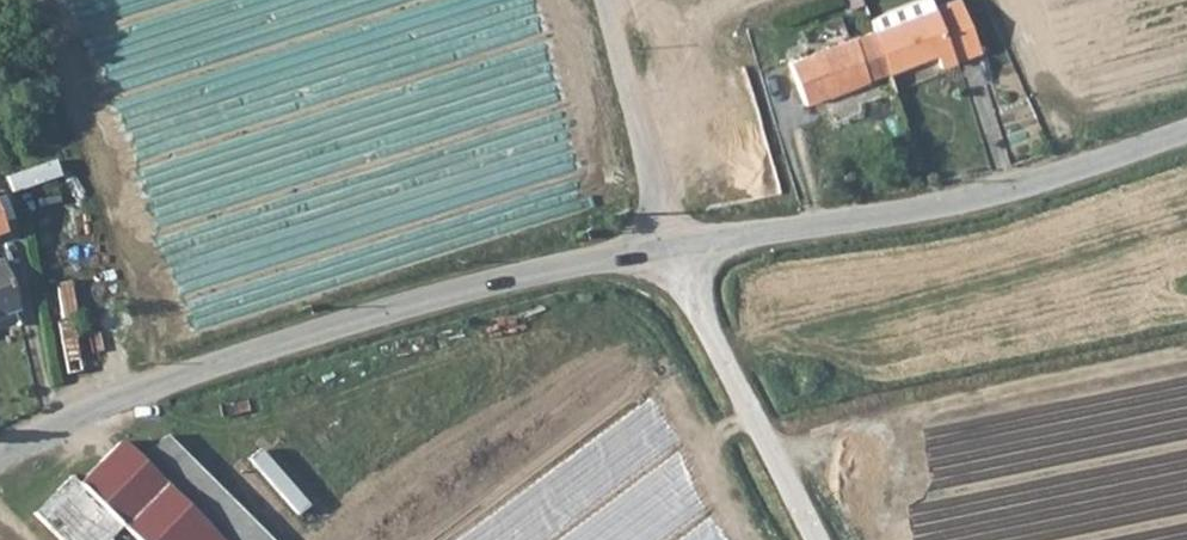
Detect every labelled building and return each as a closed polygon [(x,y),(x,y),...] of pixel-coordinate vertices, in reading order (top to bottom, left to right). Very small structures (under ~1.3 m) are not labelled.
[(960,3),(874,33),(889,74),(932,57),(937,71),(979,55),(960,3)] [(807,106),(889,74),(874,33),(791,64),(807,106)] [(17,188),(65,175),(61,163),(14,176),(17,188)] [(0,264),(0,320),(19,313),(1,264),(0,264)] [(138,462),(222,539),(247,539),(254,532),(155,442),(138,462)] [(138,462),(119,443),(80,485),(69,476),(35,514),(62,539),(109,539),(121,527),(135,539),(222,539),(138,462)]
